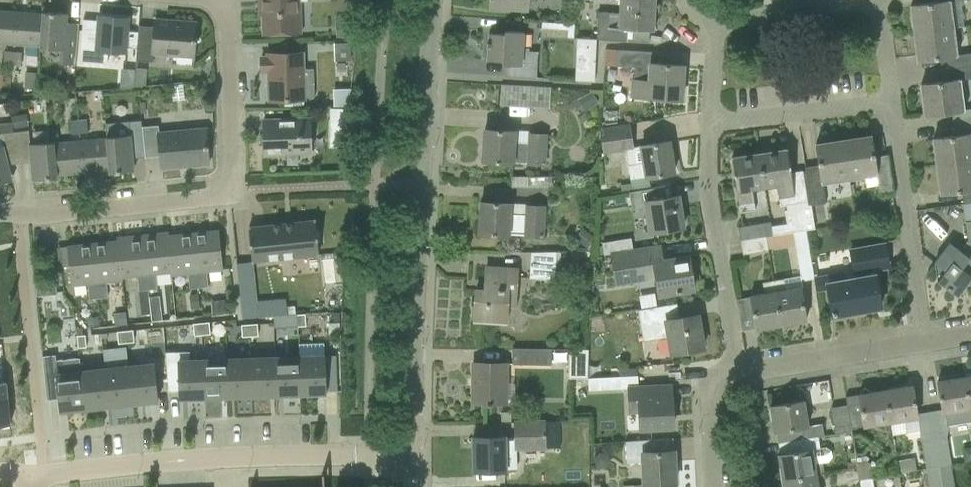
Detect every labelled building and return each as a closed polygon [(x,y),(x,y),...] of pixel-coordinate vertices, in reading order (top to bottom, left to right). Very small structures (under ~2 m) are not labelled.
[(259,2),(261,2),(262,34),(299,33),(299,1),(305,1),(305,0),(258,0),(259,2)] [(509,8),(526,9),(527,0),(490,0),(489,7),(509,8)] [(605,40),(625,41),(625,29),(653,30),(655,0),(649,0),(619,0),(618,14),(597,12),(596,39),(605,40)] [(913,33),(952,28),(966,26),(963,0),(935,0),(935,2),(910,5),(913,33)] [(13,44),(15,12),(0,10),(0,43),(13,44)] [(40,47),(39,46),(39,48),(59,49),(58,63),(74,65),(75,57),(77,29),(65,28),(66,18),(66,13),(62,13),(42,11),(42,14),(40,47)] [(13,44),(39,46),(40,47),(42,14),(15,12),(13,44)] [(335,34),(352,34),(351,15),(334,15),(335,34)] [(106,64),(107,51),(125,52),(125,48),(136,48),(137,32),(126,31),(127,18),(97,16),(96,31),(81,30),(79,62),(106,64)] [(138,25),(137,32),(136,48),(135,61),(152,62),(153,53),(176,55),(175,64),(192,66),(195,23),(166,21),(166,19),(159,18),(159,20),(154,20),(154,27),(138,25)] [(917,61),(939,58),(940,70),(970,66),(970,53),(957,55),(952,28),(913,33),(917,61)] [(523,46),(524,32),(504,31),(504,34),(488,33),(487,42),(486,42),(486,47),(487,47),(486,60),(503,61),(502,64),(511,64),(510,76),(536,78),(538,51),(529,50),(529,46),(523,46)] [(333,43),(334,61),(350,60),(349,42),(333,43)] [(603,66),(616,67),(632,68),(630,96),(661,98),(681,99),(683,65),(650,63),(651,52),(617,49),(617,51),(603,49),(603,66)] [(12,51),(3,50),(2,64),(11,64),(12,51)] [(20,52),(12,51),(11,64),(19,65),(20,52)] [(312,69),(303,69),(302,53),(266,54),(266,56),(260,57),(261,72),(267,72),(268,100),(304,99),(304,97),(313,97),(312,69)] [(593,80),(594,54),(576,54),(575,80),(593,80)] [(920,85),(924,116),(951,113),(952,124),(970,122),(970,109),(964,110),(961,80),(970,79),(970,66),(940,70),(942,82),(920,85)] [(20,89),(21,69),(9,69),(9,89),(20,89)] [(135,69),(134,89),(144,88),(145,70),(135,69)] [(36,72),(24,72),(23,88),(35,89),(36,72)] [(335,86),(318,85),(317,105),(335,105),(335,86)] [(529,86),(499,85),(498,106),(528,107),(529,86)] [(576,100),(582,111),(597,103),(590,92),(576,100)] [(93,103),(103,102),(102,93),(92,94),(93,103)] [(333,125),(346,125),(346,109),(333,109),(333,125)] [(11,116),(13,128),(28,126),(25,113),(11,116)] [(86,119),(77,120),(78,133),(87,132),(86,119)] [(262,121),(264,157),(264,164),(265,164),(265,156),(276,156),(276,153),(310,152),(308,119),(262,121)] [(78,133),(77,120),(68,120),(69,134),(78,133)] [(109,170),(108,171),(108,173),(133,170),(132,158),(144,157),(143,144),(141,127),(140,120),(104,124),(106,137),(105,137),(105,139),(106,139),(109,170)] [(970,162),(970,122),(952,124),(953,136),(932,139),(936,167),(970,162)] [(0,146),(0,183),(7,181),(11,180),(6,159),(18,158),(16,149),(13,131),(12,131),(12,124),(0,125),(0,136),(2,145),(0,146)] [(600,129),(602,139),(604,153),(624,150),(629,183),(630,191),(646,189),(644,177),(673,172),(668,141),(632,147),(628,124),(600,129)] [(157,125),(141,127),(143,144),(144,157),(159,156),(160,168),(208,164),(205,128),(158,132),(157,125)] [(482,161),(502,162),(544,165),(546,134),(530,133),(530,132),(484,129),(482,161)] [(27,130),(13,131),(16,149),(18,158),(29,157),(31,175),(31,180),(36,179),(56,178),(56,175),(55,175),(52,144),(53,144),(53,141),(28,144),(27,130)] [(870,136),(842,141),(848,180),(874,176),(877,195),(892,193),(887,155),(886,155),(886,159),(874,161),(870,136)] [(105,139),(79,141),(82,173),(108,171),(109,170),(106,139),(105,139)] [(79,141),(53,144),(52,144),(55,175),(56,175),(82,173),(79,141)] [(804,168),(804,170),(810,206),(825,204),(822,184),(848,180),(842,141),(814,145),(818,166),(804,168)] [(786,149),(762,152),(767,187),(776,186),(779,207),(785,206),(786,210),(783,210),(785,224),(772,226),(773,235),(805,229),(805,230),(805,231),(813,229),(810,206),(804,170),(790,172),(786,149)] [(739,212),(754,210),(751,189),(767,187),(762,152),(731,157),(739,212)] [(940,194),(961,192),(962,204),(970,203),(970,162),(936,167),(940,194)] [(554,178),(512,178),(512,187),(554,187),(554,178)] [(629,183),(619,185),(620,193),(628,192),(630,191),(629,183)] [(646,189),(630,191),(628,192),(631,208),(645,206),(649,232),(682,227),(677,196),(665,197),(663,186),(646,189)] [(478,234),(498,235),(509,235),(509,232),(525,233),(525,235),(533,235),(532,250),(554,250),(554,239),(542,238),(544,205),(527,204),(526,214),(509,213),(510,203),(480,202),(478,234)] [(948,243),(933,263),(944,271),(936,281),(956,296),(970,276),(970,203),(962,204),(961,204),(967,240),(959,251),(948,243)] [(314,220),(248,227),(251,262),(317,254),(316,245),(320,242),(319,231),(315,230),(314,220)] [(737,227),(739,240),(765,236),(773,235),(772,226),(769,226),(768,222),(737,227)] [(586,249),(594,238),(581,228),(573,238),(586,249)] [(218,230),(193,233),(198,288),(207,287),(206,272),(222,270),(218,230)] [(805,231),(805,230),(791,232),(800,281),(813,279),(808,251),(805,231)] [(167,232),(142,235),(147,290),(157,289),(155,273),(170,272),(170,275),(171,275),(167,235),(168,235),(167,232)] [(193,233),(168,235),(167,235),(171,275),(187,273),(189,289),(198,288),(193,233)] [(784,233),(765,236),(767,249),(786,246),(784,233)] [(116,237),(116,241),(117,241),(121,280),(122,280),(122,277),(136,275),(138,291),(147,290),(142,235),(116,237)] [(765,236),(739,240),(742,254),(767,250),(767,249),(765,236)] [(117,241),(116,241),(91,243),(97,298),(107,297),(105,282),(121,280),(117,241)] [(603,255),(609,254),(617,253),(615,241),(601,243),(601,244),(602,252),(603,255)] [(66,246),(70,285),(70,286),(87,284),(88,299),(97,298),(91,243),(66,246)] [(816,291),(827,289),(832,316),(879,308),(873,270),(887,268),(883,243),(850,249),(855,278),(843,280),(841,271),(814,276),(816,291)] [(659,246),(609,254),(613,284),(655,277),(658,295),(693,289),(687,255),(661,260),(659,246)] [(532,250),(532,252),(530,278),(555,280),(556,253),(553,253),(554,250),(532,250)] [(595,258),(597,269),(606,267),(604,256),(595,258)] [(473,320),(493,322),(505,323),(506,306),(514,307),(517,269),(485,267),(484,290),(475,289),(473,320)] [(781,279),(773,280),(781,325),(805,321),(802,301),(799,288),(783,291),(781,279)] [(751,305),(736,308),(740,331),(755,328),(755,330),(781,325),(773,280),(761,282),(763,293),(749,296),(751,305)] [(571,289),(575,301),(590,297),(586,284),(571,289)] [(639,289),(623,292),(625,305),(641,302),(639,289)] [(197,293),(188,294),(190,308),(199,308),(197,293)] [(209,301),(211,314),(224,313),(223,299),(209,301)] [(670,319),(667,305),(637,310),(642,341),(667,337),(670,353),(703,347),(697,315),(670,319)] [(158,307),(150,308),(152,320),(160,319),(158,307)] [(110,310),(112,325),(125,324),(123,309),(110,310)] [(305,313),(296,314),(297,326),(305,326),(305,313)] [(98,316),(87,317),(88,325),(98,324),(98,316)] [(200,323),(201,335),(210,334),(209,322),(200,323)] [(192,324),(193,336),(201,335),(200,323),(192,324)] [(248,324),(240,324),(241,337),(249,336),(248,324)] [(257,324),(248,324),(249,336),(258,336),(257,324)] [(133,330),(124,331),(125,343),(134,342),(133,330)] [(124,331),(116,332),(117,344),(125,343),(124,331)] [(84,335),(76,335),(77,348),(86,347),(84,335)] [(512,363),(551,364),(551,348),(512,347),(512,363)] [(567,349),(567,378),(585,379),(586,349),(567,349)] [(188,352),(166,353),(167,391),(178,391),(178,396),(178,397),(178,398),(203,397),(202,361),(189,361),(188,352)] [(55,355),(41,356),(46,400),(58,399),(59,409),(58,409),(58,411),(84,408),(80,372),(79,358),(55,360),(55,355)] [(323,356),(298,357),(300,393),(325,393),(325,391),(324,391),(323,356)] [(298,357),(274,358),(276,394),(300,393),(298,357)] [(274,358),(250,359),(251,395),(276,394),(274,358)] [(250,359),(226,360),(227,396),(251,395),(250,359)] [(226,360),(202,361),(203,397),(227,396),(226,360)] [(486,404),(491,404),(491,403),(505,403),(505,363),(472,363),(472,403),(486,403),(486,404)] [(153,364),(128,367),(132,403),(157,400),(157,399),(156,399),(153,364)] [(128,367),(104,369),(108,405),(132,403),(128,367)] [(104,369),(80,372),(84,408),(108,405),(104,369)] [(963,377),(968,409),(970,408),(970,376),(963,377)] [(936,381),(939,401),(944,426),(970,422),(968,409),(963,377),(936,381)] [(0,383),(0,424),(9,424),(5,383),(0,383)] [(637,387),(628,388),(628,389),(629,411),(638,411),(639,429),(652,428),(672,427),(670,397),(652,398),(651,386),(637,387)] [(911,386),(884,390),(889,422),(902,420),(905,433),(918,431),(916,414),(914,405),(911,386)] [(844,397),(846,405),(850,428),(863,426),(889,422),(884,390),(844,397)] [(803,400),(769,406),(773,432),(775,431),(777,443),(817,436),(823,435),(821,423),(807,426),(803,400)] [(830,407),(834,431),(834,435),(850,432),(850,428),(846,405),(830,407)] [(472,471),(492,470),(504,470),(504,467),(515,467),(514,448),(559,447),(559,421),(513,422),(514,437),(504,438),(504,437),(472,437),(472,471)] [(566,428),(567,443),(577,442),(576,427),(566,428)] [(931,432),(918,434),(920,443),(924,470),(937,468),(932,441),(932,438),(931,432)] [(779,454),(777,455),(781,480),(815,474),(823,473),(822,462),(828,461),(831,456),(830,450),(825,447),(819,447),(817,436),(777,443),(779,454)] [(611,461),(623,460),(622,439),(610,439),(611,461)] [(946,439),(932,441),(937,468),(950,466),(946,439)] [(621,485),(621,486),(652,486),(652,484),(675,483),(673,451),(650,452),(649,440),(624,441),(625,463),(640,462),(641,484),(621,485)] [(865,461),(855,463),(859,481),(870,479),(868,464),(865,461)] [(937,468),(940,486),(953,486),(950,466),(937,468)] [(924,470),(927,486),(940,486),(937,468),(924,470)] [(912,472),(898,475),(900,486),(914,483),(912,472)] [(781,480),(782,486),(817,486),(815,474),(781,480)]
